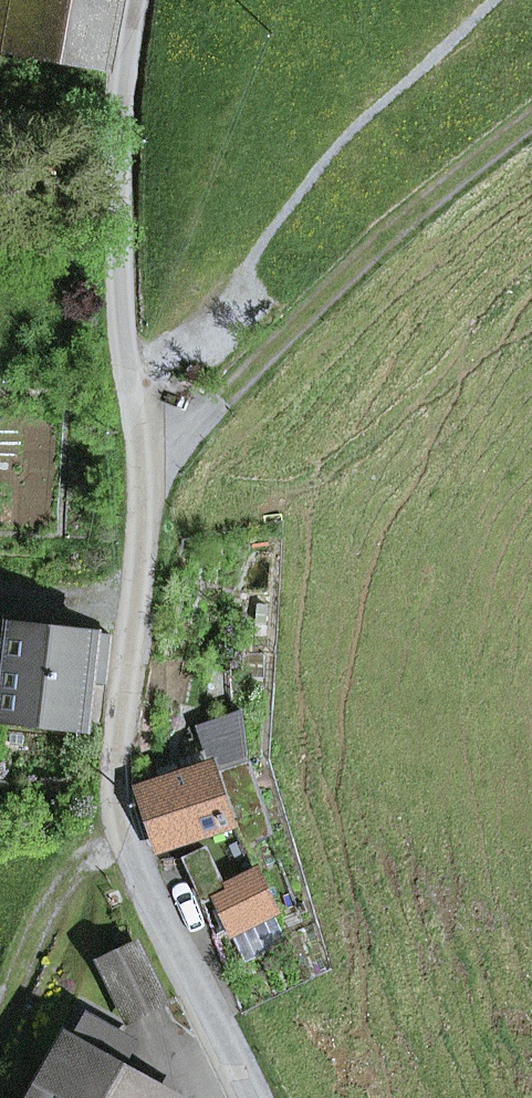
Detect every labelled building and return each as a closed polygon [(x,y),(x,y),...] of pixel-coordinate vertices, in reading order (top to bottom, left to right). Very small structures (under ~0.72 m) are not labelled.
[(106,62),(119,0),(0,0),(0,41),(106,62)] [(91,681),(107,682),(111,637),(0,625),(0,718),(86,728),(91,681)] [(273,906),(241,839),(266,829),(247,760),(241,709),(199,724),(215,770),(142,794),(161,847),(193,837),(200,853),(187,859),(207,899),(219,893),(235,926),(261,913),(273,906)] [(278,945),(261,913),(235,926),(231,929),(247,960),(278,945)] [(131,1020),(163,1004),(135,945),(103,961),(131,1020)] [(106,1067),(122,1038),(87,1018),(42,1097),(162,1097),(118,1074),(106,1067)] [(106,1067),(118,1074),(134,1045),(122,1038),(106,1067)]
